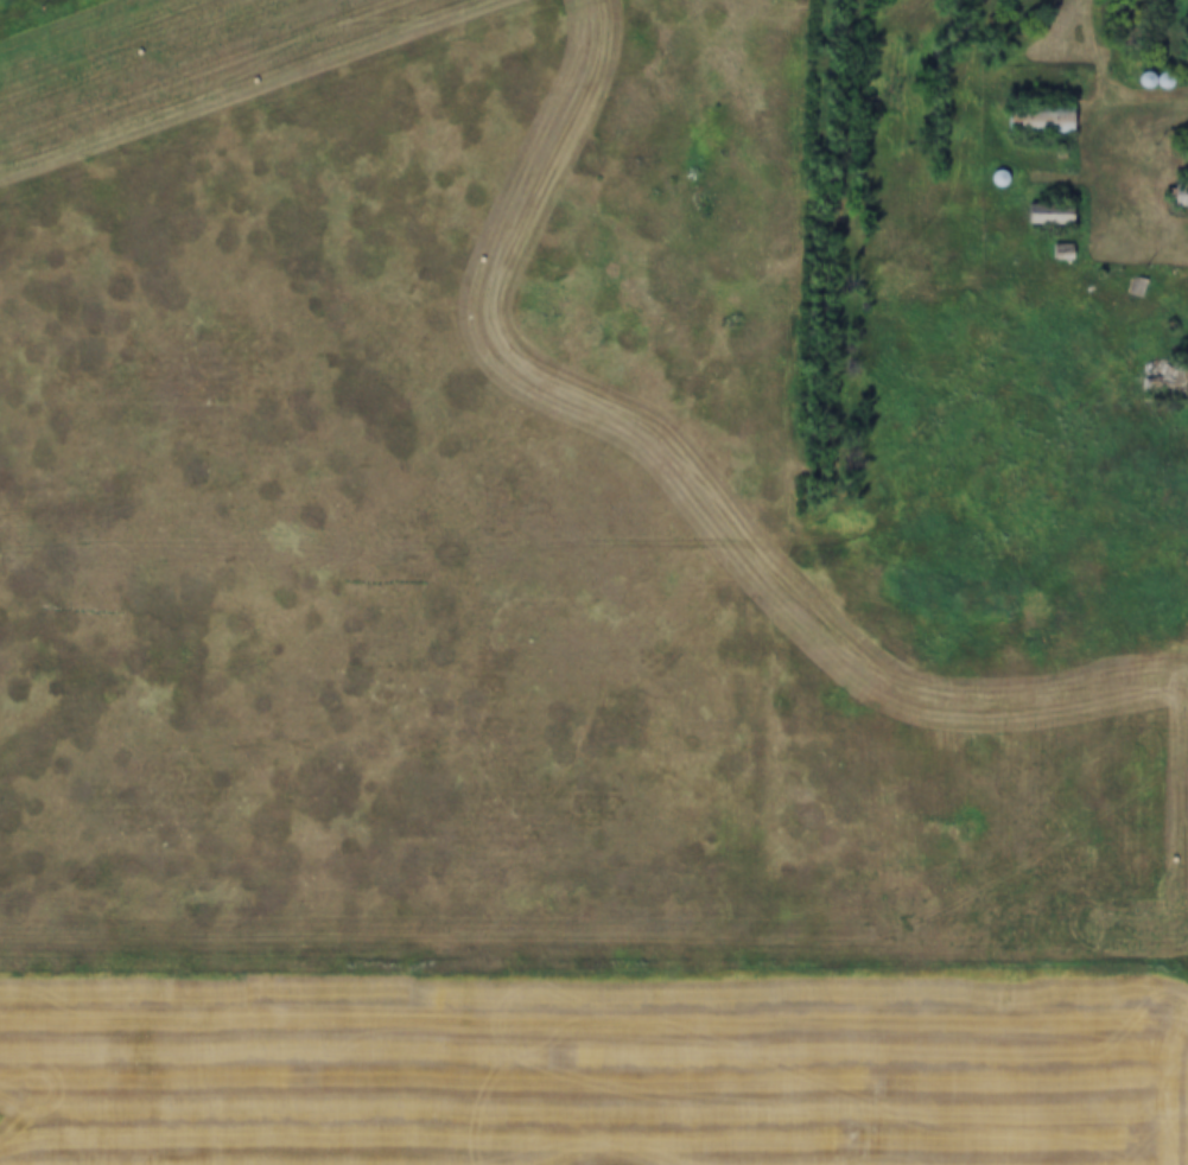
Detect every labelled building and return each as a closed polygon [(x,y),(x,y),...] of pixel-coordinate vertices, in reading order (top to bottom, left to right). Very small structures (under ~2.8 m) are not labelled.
[(1009,133),(1077,133),(1077,106),(1009,106),(1009,133)] [(1176,182),(1176,205),(1187,205),(1187,182),(1176,182)] [(1075,224),(1075,203),(1028,203),(1028,224),(1075,224)] [(1073,244),(1053,244),(1053,260),(1073,260),(1073,244)] [(1148,279),(1131,274),(1125,295),(1142,300),(1148,279)] [(1144,400),(1170,400),(1170,391),(1187,391),(1187,364),(1144,364),(1144,400)]
